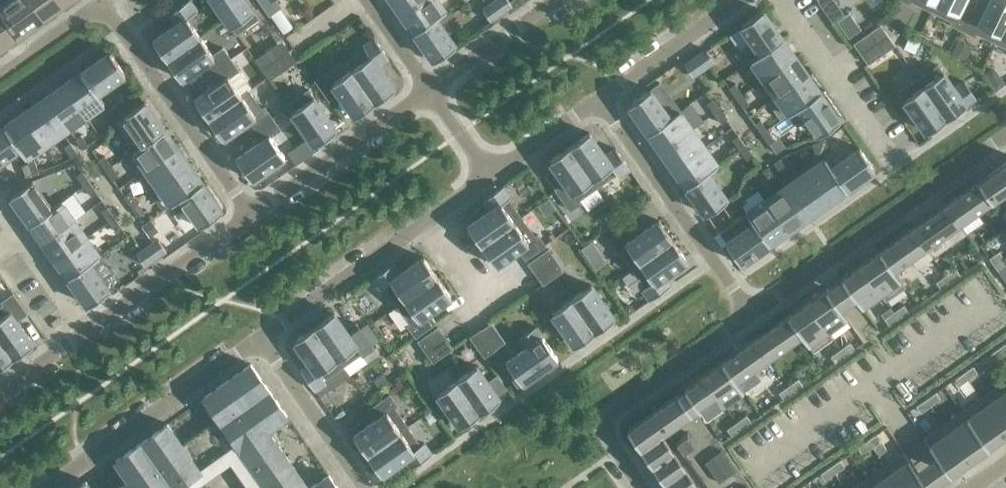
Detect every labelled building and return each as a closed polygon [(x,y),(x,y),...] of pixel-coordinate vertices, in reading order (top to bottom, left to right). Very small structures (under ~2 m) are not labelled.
[(20,34),(41,19),(27,0),(0,0),(0,5),(20,34)] [(41,19),(61,5),(58,0),(27,0),(41,19)] [(190,0),(189,0),(170,14),(177,24),(154,40),(167,60),(201,36),(188,18),(197,11),(190,0)] [(237,33),(258,18),(246,0),(214,0),(237,33)] [(270,15),(280,7),(275,0),(259,0),(270,15)] [(402,14),(423,0),(392,0),(402,14)] [(439,0),(423,0),(402,14),(415,32),(436,17),(437,18),(446,11),(439,0)] [(506,10),(512,5),(509,0),(500,0),(506,10)] [(820,2),(833,21),(844,14),(834,0),(822,0),(820,2)] [(909,3),(911,0),(932,11),(937,0),(902,0),(909,3)] [(932,11),(953,21),(951,24),(963,30),(973,8),(962,3),(964,0),(937,0),(932,11)] [(985,14),(973,8),(963,30),(974,35),(976,32),(997,43),(1005,24),(1005,0),(991,0),(985,14)] [(0,5),(0,48),(20,34),(0,5)] [(497,16),(489,6),(483,10),(491,21),(497,16)] [(763,10),(742,25),(756,45),(746,52),(751,60),(761,53),(762,54),(783,39),(763,10)] [(436,17),(415,32),(435,60),(456,45),(437,18),(436,17)] [(997,43),(1005,47),(1005,24),(997,43)] [(881,25),(870,32),(878,42),(888,35),(881,25)] [(895,45),(888,35),(878,42),(885,53),(895,45)] [(214,55),(201,36),(167,60),(181,79),(204,63),(211,73),(231,59),(224,49),(214,55)] [(909,36),(905,45),(915,50),(919,40),(909,36)] [(389,58),(375,38),(364,46),(366,49),(347,63),(352,69),(376,102),(395,88),(379,65),(389,58)] [(795,56),(783,39),(762,54),(761,53),(751,60),(764,78),(795,56)] [(951,54),(965,60),(971,47),(957,41),(951,54)] [(707,50),(701,54),(708,64),(714,60),(707,50)] [(273,62),(266,51),(255,59),(262,69),(273,62)] [(126,73),(111,52),(82,72),(97,93),(98,93),(126,73)] [(808,74),(795,56),(764,78),(777,96),(808,74)] [(238,69),(231,59),(211,73),(219,83),(195,99),(209,119),(242,95),(229,76),(238,69)] [(698,71),(691,61),(685,65),(693,75),(698,71)] [(280,72),(273,62),(262,69),(270,80),(280,72)] [(938,65),(919,79),(947,118),(976,98),(965,81),(955,88),(938,65)] [(376,102),(352,69),(333,82),(326,73),(316,80),(330,100),(340,92),(356,116),(376,102)] [(97,93),(82,72),(64,84),(86,115),(105,102),(98,93),(97,93)] [(820,92),(808,74),(777,96),(790,114),(799,107),(820,92)] [(947,118),(919,79),(899,92),(927,132),(947,118)] [(1003,80),(999,79),(994,82),(999,89),(1005,84),(1003,80)] [(735,83),(729,87),(737,98),(742,94),(735,83)] [(86,115),(64,84),(46,97),(68,128),(86,115)] [(287,104),(292,111),(315,144),(337,129),(309,89),(287,104)] [(262,110),(248,90),(242,95),(209,119),(223,138),(246,122),(253,132),(273,118),(265,107),(262,110)] [(670,118),(670,117),(650,90),(629,105),(649,133),(670,118)] [(840,120),(820,92),(799,107),(819,135),(840,120)] [(750,104),(742,94),(737,98),(744,108),(750,104)] [(720,109),(713,99),(707,103),(714,113),(720,109)] [(63,132),(41,101),(23,114),(45,145),(63,132)] [(165,129),(145,101),(124,116),(143,144),(144,144),(165,129)] [(116,105),(111,109),(118,120),(124,116),(116,105)] [(118,120),(111,109),(105,113),(112,124),(118,120)] [(728,119),(720,109),(714,113),(722,124),(728,119)] [(693,129),(680,110),(670,117),(670,118),(649,133),(661,151),(693,129)] [(45,145),(23,114),(5,126),(20,147),(19,148),(26,158),(45,145)] [(280,128),(273,118),(253,132),(260,142),(237,158),(252,179),(285,156),(270,135),(280,128)] [(761,119),(755,123),(762,134),(768,130),(761,119)] [(5,126),(0,130),(0,162),(19,148),(20,147),(5,126)] [(178,147),(165,129),(144,144),(143,144),(134,150),(147,169),(178,147)] [(705,146),(693,129),(661,151),(674,168),(705,146)] [(775,140),(768,130),(762,134),(769,144),(775,140)] [(589,132),(570,146),(598,186),(616,173),(618,176),(630,168),(616,149),(606,156),(589,132)] [(81,135),(76,139),(83,149),(89,145),(81,135)] [(746,145),(738,135),(732,139),(740,149),(746,145)] [(289,153),(297,165),(318,150),(310,139),(289,153)] [(831,152),(826,139),(819,141),(824,154),(831,152)] [(824,154),(819,141),(812,144),(818,157),(824,154)] [(78,153),(70,143),(65,147),(72,157),(78,153)] [(753,155),(746,145),(740,149),(747,160),(753,155)] [(598,186),(570,146),(550,160),(567,183),(557,190),(570,210),(581,203),(579,200),(598,186)] [(718,165),(705,146),(674,168),(686,186),(708,171),(708,172),(718,165)] [(190,165),(178,147),(147,169),(159,186),(190,165)] [(875,169),(860,148),(832,167),(831,168),(846,189),(875,169)] [(104,156),(99,160),(106,170),(112,166),(104,156)] [(787,169),(780,158),(774,162),(781,173),(787,169)] [(832,167),(825,158),(807,171),(829,202),(846,189),(831,168),(832,167)] [(35,160),(28,162),(33,174),(39,172),(35,160)] [(33,174),(28,162),(22,165),(26,177),(33,174)] [(988,175),(1001,194),(1005,191),(1005,162),(988,175)] [(202,182),(190,165),(159,186),(172,205),(182,198),(181,197),(202,182)] [(119,176),(112,166),(106,170),(113,180),(119,176)] [(769,166),(763,170),(770,180),(776,176),(769,166)] [(90,182),(82,171),(77,175),(84,186),(90,182)] [(708,171),(686,186),(706,214),(728,199),(708,172),(708,171)] [(829,202),(807,171),(789,183),(811,215),(829,202)] [(1001,194),(988,175),(979,181),(992,200),(1001,194)] [(52,208),(33,180),(11,195),(31,224),(53,208),(52,208)] [(992,200),(979,181),(946,204),(959,224),(992,200)] [(97,192),(90,182),(84,186),(91,196),(97,192)] [(222,211),(202,182),(181,197),(182,198),(172,205),(177,212),(187,206),(201,226),(222,211)] [(512,197),(504,186),(484,199),(491,210),(468,226),(482,245),(522,217),(509,199),(512,197)] [(805,218),(783,187),(765,200),(787,231),(805,218)] [(747,202),(739,191),(733,195),(741,206),(747,202)] [(130,192),(124,196),(131,206),(137,202),(130,192)] [(741,206),(733,195),(728,199),(735,210),(741,206)] [(787,231),(765,200),(747,213),(754,223),(754,222),(769,243),(787,231)] [(62,201),(52,208),(53,208),(31,224),(44,241),(75,219),(62,201)] [(144,212),(137,202),(131,206),(138,216),(144,212)] [(959,224),(946,204),(912,228),(926,247),(959,224)] [(115,217),(108,207),(102,211),(109,222),(115,217)] [(754,223),(747,213),(719,232),(741,263),(769,243),(754,222),(754,223)] [(122,228),(115,217),(109,222),(116,232),(122,228)] [(535,236),(522,217),(482,245),(495,265),(519,249),(526,259),(545,245),(538,234),(535,236)] [(87,237),(75,219),(44,241),(56,259),(87,237)] [(151,220),(143,226),(150,237),(159,231),(151,220)] [(659,220),(658,221),(636,237),(629,226),(609,240),(617,251),(619,249),(633,268),(673,240),(659,220)] [(926,247),(912,228),(879,251),(893,270),(894,270),(926,247)] [(100,255),(87,237),(56,259),(69,277),(90,261),(90,262),(100,255)] [(159,239),(153,243),(160,254),(166,250),(159,239)] [(599,250),(592,240),(582,247),(589,257),(599,250)] [(687,259),(673,240),(633,268),(646,286),(643,288),(651,300),(671,286),(663,276),(687,259)] [(529,263),(536,273),(556,259),(548,249),(529,263)] [(143,250),(137,254),(145,265),(151,261),(143,250)] [(893,270),(879,251),(861,264),(882,294),(886,300),(906,287),(894,270),(893,270)] [(999,251),(989,258),(994,265),(1004,258),(999,251)] [(424,257),(423,257),(401,273),(393,263),(374,277),(382,288),(385,286),(398,305),(438,276),(424,257)] [(1004,258),(994,265),(999,271),(1005,266),(1005,261),(1004,258)] [(563,270),(556,259),(536,273),(543,284),(563,270)] [(90,261),(69,277),(89,305),(110,290),(90,262),(90,261)] [(882,294),(861,264),(841,278),(862,308),(882,294)] [(956,268),(946,275),(951,282),(960,275),(956,268)] [(951,282),(946,275),(936,282),(941,289),(951,282)] [(451,296),(438,276),(398,305),(411,324),(408,326),(416,336),(435,322),(428,312),(451,296)] [(591,285),(572,298),(595,331),(615,318),(591,285)] [(848,318),(827,288),(807,302),(828,332),(848,318)] [(5,304),(0,308),(0,337),(14,357),(34,344),(17,320),(27,313),(14,294),(3,301),(5,304)] [(595,331),(572,298),(552,312),(576,345),(595,331)] [(833,338),(828,332),(807,302),(789,315),(802,334),(801,335),(813,352),(833,338)] [(632,305),(628,304),(624,306),(629,313),(635,309),(632,305)] [(904,305),(894,312),(899,318),(909,311),(904,305)] [(334,312),(315,326),(343,366),(362,353),(364,355),(374,348),(361,328),(350,336),(334,312)] [(899,318),(894,312),(884,319),(889,325),(899,318)] [(802,334),(789,315),(755,338),(769,358),(801,335),(802,334)] [(343,366),(315,326),(295,340),(311,363),(301,370),(315,390),(326,382),(324,379),(343,366)] [(419,341),(426,351),(446,337),(438,327),(419,341)] [(558,358),(536,327),(519,338),(526,348),(503,365),(518,386),(558,358)] [(481,329),(471,337),(485,356),(495,349),(495,348),(481,329)] [(0,337),(0,367),(14,357),(0,337)] [(453,347),(446,337),(426,351),(433,361),(453,347)] [(769,358),(755,338),(722,362),(736,381),(737,380),(769,358)] [(850,342),(841,349),(845,356),(855,349),(850,342)] [(1005,353),(1001,346),(991,353),(995,360),(1005,353)] [(845,356),(841,349),(831,356),(835,363),(845,356)] [(736,381),(722,362),(704,375),(725,405),(744,391),(737,380),(736,381)] [(268,487),(309,487),(268,429),(288,415),(251,363),(204,397),(268,487)] [(477,366),(457,379),(480,412),(500,399),(477,366)] [(978,372),(973,366),(963,373),(968,379),(978,372)] [(968,379),(963,373),(953,380),(958,386),(968,379)] [(725,405),(704,375),(684,388),(705,418),(725,405)] [(480,412),(457,379),(438,393),(461,426),(480,412)] [(799,379),(789,386),(794,392),(803,385),(799,379)] [(999,384),(981,398),(1005,433),(1005,394),(999,384)] [(794,392),(789,386),(779,393),(784,399),(794,392)] [(940,399),(936,392),(926,399),(931,405),(940,399)] [(692,412),(678,393),(627,429),(640,447),(662,432),(663,433),(668,429),(680,420),(692,412)] [(377,419),(355,435),(354,435),(368,455),(408,426),(394,407),(397,405),(390,395),(370,408),(377,419)] [(981,398),(962,411),(988,447),(1005,434),(1005,433),(981,398)] [(931,405),(926,399),(916,406),(921,412),(931,405)] [(988,447),(962,411),(944,424),(969,460),(988,447)] [(425,415),(430,423),(436,419),(431,412),(425,415)] [(747,415),(737,422),(742,429),(752,422),(747,415)] [(742,429),(737,422),(727,429),(732,436),(742,429)] [(228,452),(209,424),(182,443),(168,423),(116,460),(130,480),(119,487),(176,487),(228,452)] [(969,460),(944,424),(924,437),(950,474),(969,460)] [(421,445),(408,426),(368,455),(382,474),(405,458),(412,468),(432,454),(424,443),(421,445)] [(668,429),(663,433),(662,432),(640,447),(669,487),(709,487),(683,451),(695,442),(688,432),(676,441),(668,429)] [(882,440),(877,433),(868,440),(872,447),(882,440)] [(872,447),(868,440),(858,447),(862,454),(872,447)] [(904,451),(885,465),(901,487),(930,487),(904,451)] [(845,466),(840,459),(830,466),(835,473),(845,466)] [(885,465),(866,478),(873,487),(901,487),(885,465)] [(835,473),(830,466),(820,473),(825,480),(835,473)] [(329,474),(310,487),(339,487),(329,474)] [(866,478),(852,487),(873,487),(866,478)]
